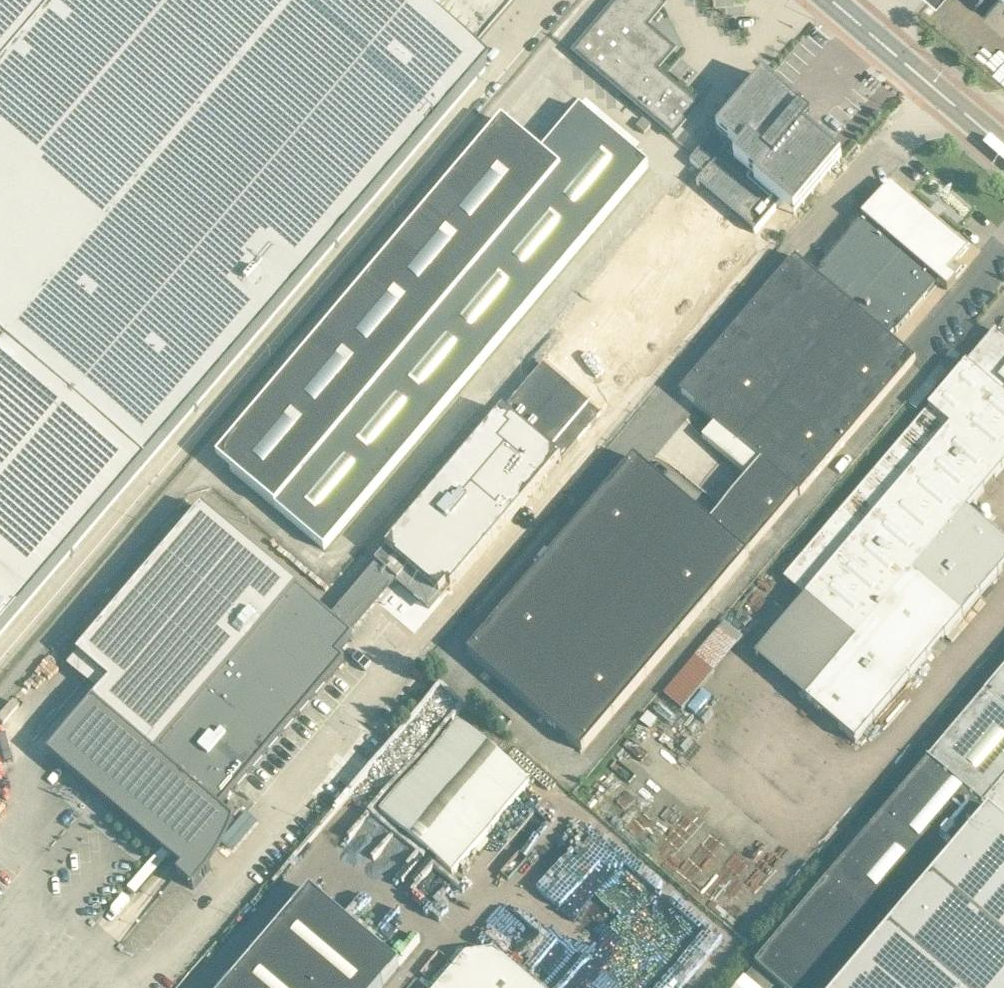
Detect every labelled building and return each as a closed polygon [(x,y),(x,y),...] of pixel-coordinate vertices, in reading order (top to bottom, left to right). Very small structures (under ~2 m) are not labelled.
[(0,73),(0,350),(142,470),(485,70),(466,54),(473,46),(419,0),(63,0),(0,73)] [(63,0),(0,0),(0,73),(63,0)] [(656,72),(674,51),(647,28),(664,7),(656,0),(620,0),(574,53),(673,137),(698,108),(656,72)] [(1003,23),(1003,0),(977,0),(1003,23)] [(94,702),(49,756),(183,870),(178,876),(194,890),(212,869),(203,861),(235,822),(220,809),(346,661),(338,655),(354,636),(346,630),(392,577),(399,583),(409,570),(440,596),(440,597),(449,587),(452,590),(686,316),(689,319),(711,294),(723,280),(736,264),(732,261),(781,204),(795,216),(841,162),(803,130),(805,128),(804,127),(808,122),(801,116),(804,112),(764,79),(719,133),(725,138),(724,140),(721,140),(718,140),(716,139),(714,137),(713,136),(691,161),(707,174),(649,243),(497,422),(376,564),(377,565),(332,618),(297,588),(203,508),(77,656),(110,684),(94,702)] [(325,550),(649,167),(580,109),(542,155),(503,122),(217,459),(325,550)] [(644,135),(651,127),(643,120),(636,128),(644,135)] [(799,494),(801,495),(916,360),(889,338),(894,332),(896,333),(939,283),(947,290),(967,267),(966,266),(964,268),(956,262),(966,250),(891,186),(821,268),(823,270),(817,276),(796,258),(681,393),(763,462),(711,524),(635,459),(468,655),(582,752),(749,557),(747,555),(799,494)] [(737,643),(855,744),(1003,569),(1003,339),(999,334),(737,643)] [(142,470),(0,350),(0,636),(142,470)] [(756,967),(781,987),(1003,987),(1003,675),(756,967)] [(453,876),(531,784),(458,722),(380,814),(453,876)] [(398,965),(310,891),(233,982),(228,987),(378,987),(398,965)] [(495,953),(467,956),(440,987),(536,987),(495,953)]
